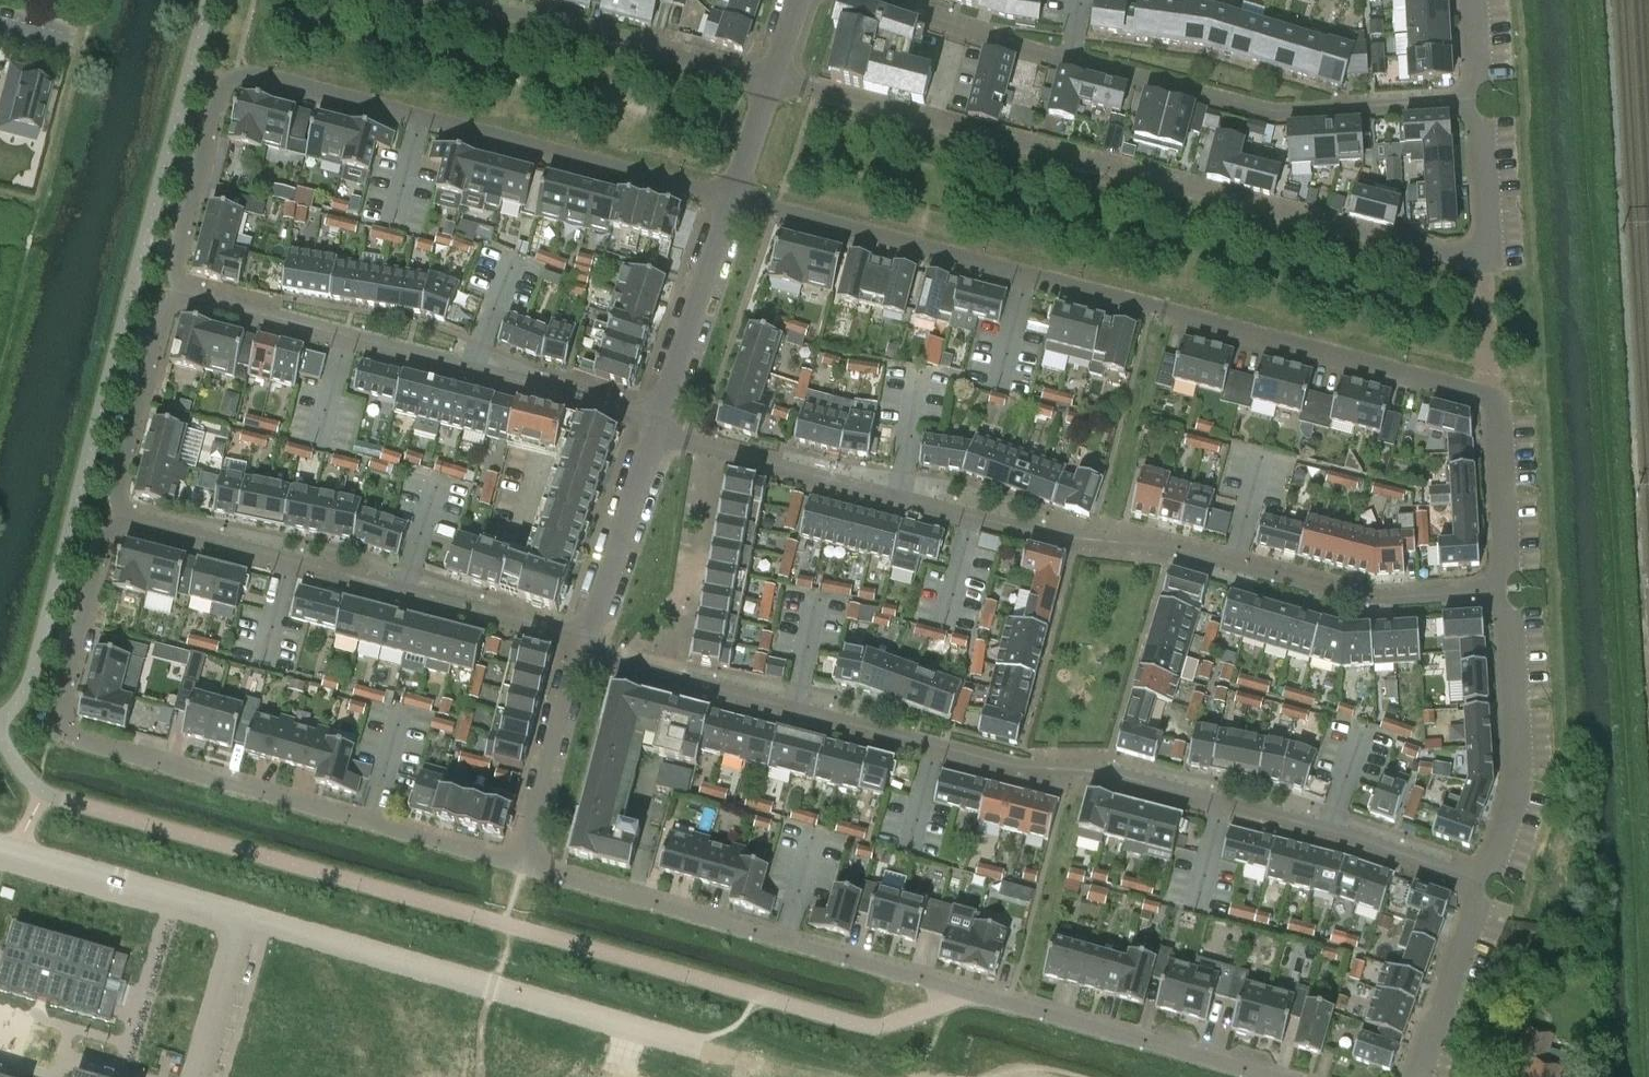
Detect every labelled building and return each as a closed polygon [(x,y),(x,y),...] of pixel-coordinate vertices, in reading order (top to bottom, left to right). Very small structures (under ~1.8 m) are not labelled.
[(566,3),(590,10),(593,0),(567,0),(566,3)] [(603,13),(627,19),(632,0),(606,0),(603,13)] [(627,19),(652,26),(658,2),(672,6),(673,4),(674,0),(632,0),(627,19)] [(714,16),(727,20),(727,21),(751,29),(761,0),(719,0),(719,2),(718,2),(714,16)] [(1042,2),(1031,0),(948,0),(1006,20),(1038,24),(1042,2)] [(1142,0),(1114,0),(1113,7),(1097,5),(1093,31),(1136,37),(1142,0)] [(1163,0),(1142,0),(1136,37),(1160,40),(1165,0),(1163,0)] [(1188,4),(1165,0),(1160,40),(1183,44),(1188,4)] [(1407,11),(1447,8),(1446,0),(1406,0),(1407,11)] [(920,28),(844,3),(835,29),(845,31),(832,81),(925,105),(932,74),(909,68),(920,28)] [(1183,44),(1206,47),(1215,7),(1188,4),(1183,44)] [(1240,15),(1215,7),(1206,47),(1228,54),(1240,15)] [(1447,8),(1407,11),(1408,34),(1448,32),(1447,8)] [(743,52),(751,29),(727,21),(727,20),(713,15),(705,39),(743,52)] [(1228,54),(1251,61),(1263,22),(1240,15),(1228,54)] [(1286,29),(1263,22),(1251,61),(1274,68),(1286,29)] [(1381,22),(1370,22),(1371,36),(1382,35),(1381,22)] [(1274,68),(1296,74),(1308,36),(1286,29),(1274,68)] [(1408,36),(1395,36),(1397,58),(1409,57),(1409,58),(1450,55),(1448,32),(1408,34),(1408,36)] [(1331,43),(1308,36),(1296,74),(1319,81),(1331,43)] [(1352,49),(1331,43),(1319,81),(1342,88),(1346,75),(1367,74),(1365,45),(1353,46),(1352,49)] [(1372,46),(1372,60),(1384,59),(1383,46),(1372,46)] [(986,51),(969,117),(998,124),(1015,59),(986,51)] [(1409,58),(1398,58),(1399,82),(1411,82),(1451,80),(1450,55),(1409,58)] [(1384,76),(1384,59),(1372,60),(1373,76),(1384,76)] [(1053,105),(1050,115),(1076,122),(1081,103),(1088,78),(1061,71),(1056,93),(1053,105)] [(0,110),(0,121),(37,131),(49,86),(48,85),(51,77),(37,73),(35,82),(9,75),(0,110)] [(1121,113),(1128,88),(1088,78),(1081,103),(1121,113)] [(1171,100),(1147,93),(1134,142),(1158,148),(1171,100)] [(262,149),(263,145),(273,102),(248,95),(248,97),(241,95),(233,123),(235,124),(230,141),(262,149)] [(1206,109),(1171,100),(1158,148),(1182,155),(1188,131),(1200,134),(1206,109)] [(274,102),(273,102),(263,145),(287,152),(291,139),(303,142),(311,113),(274,104),(274,102)] [(1111,114),(1108,126),(1110,127),(1123,131),(1126,118),(1111,114)] [(310,144),(306,158),(343,167),(344,166),(354,124),(317,115),(310,144)] [(1400,145),(1405,145),(1450,142),(1449,116),(1398,119),(1400,145)] [(1220,120),(1206,117),(1203,128),(1217,132),(1220,120)] [(1246,132),(1263,136),(1266,125),(1249,121),(1246,132)] [(1339,163),(1363,161),(1360,122),(1336,123),(1339,163)] [(354,124),(344,166),(370,173),(377,146),(391,150),(395,133),(355,123),(354,124)] [(1314,164),(1314,169),(1339,168),(1339,163),(1336,123),(1312,124),(1314,164)] [(1312,124),(1288,126),(1290,165),(1314,164),(1312,124)] [(1232,186),(1242,151),(1244,143),(1219,136),(1208,179),(1232,186)] [(1405,145),(1402,156),(1411,156),(1411,164),(1426,163),(1427,185),(1427,186),(1453,184),(1450,142),(1405,145)] [(445,164),(442,174),(438,191),(464,197),(465,192),(475,155),(475,154),(435,144),(430,160),(445,164)] [(1390,160),(1401,159),(1402,156),(1405,145),(1400,145),(1390,145),(1390,160)] [(1131,157),(1133,148),(1124,146),(1122,155),(1131,157)] [(1242,151),(1232,186),(1274,197),(1280,172),(1254,165),(1256,154),(1242,151)] [(511,165),(475,155),(465,192),(487,198),(486,204),(501,208),(502,202),(511,165)] [(1390,160),(1386,160),(1387,182),(1402,182),(1401,159),(1390,160)] [(523,214),(537,218),(548,175),(511,165),(502,202),(524,208),(523,214)] [(331,193),(336,169),(324,166),(318,190),(331,193)] [(538,217),(562,223),(573,181),(548,175),(537,218),(538,218),(538,217)] [(562,223),(586,229),(597,187),(573,181),(562,223)] [(1350,216),(1393,227),(1400,203),(1373,196),(1376,186),(1359,181),(1350,216)] [(1427,186),(1427,185),(1417,185),(1417,187),(1418,201),(1418,203),(1428,202),(1430,229),(1455,228),(1453,184),(1427,186)] [(297,192),(274,187),(271,198),(294,203),(297,192)] [(612,236),(613,229),(623,192),(621,192),(621,193),(597,187),(586,229),(612,236)] [(1418,201),(1417,187),(1409,187),(1410,201),(1418,201)] [(1286,189),(1283,197),(1296,201),(1299,192),(1286,189)] [(1316,206),(1319,192),(1310,190),(1307,204),(1316,206)] [(619,247),(628,250),(642,197),(623,192),(613,229),(623,232),(619,247)] [(212,204),(202,243),(234,250),(235,249),(244,212),(254,215),(257,202),(228,195),(225,207),(212,204)] [(661,202),(642,197),(628,250),(637,252),(641,237),(652,239),(661,202)] [(333,209),(347,213),(350,204),(335,200),(333,209)] [(266,205),(257,202),(254,215),(263,217),(266,205)] [(682,208),(661,202),(652,239),(663,242),(659,258),(668,260),(682,208)] [(286,203),(284,219),(295,220),(297,204),(286,203)] [(298,207),(295,224),(306,225),(309,209),(298,207)] [(325,225),(341,229),(343,220),(328,215),(325,225)] [(343,220),(341,229),(356,233),(359,224),(343,220)] [(476,236),(479,226),(462,222),(457,237),(474,242),(476,236)] [(371,237),(386,241),(389,232),(374,228),(371,237)] [(389,232),(386,241),(402,245),(404,236),(389,232)] [(438,234),(436,243),(450,247),(453,238),(438,234)] [(802,288),(803,285),(802,285),(813,243),(781,234),(774,263),(775,263),(770,280),(802,288)] [(456,238),(452,247),(469,254),(473,245),(456,238)] [(419,239),(417,249),(432,252),(434,243),(419,239)] [(234,250),(202,243),(194,274),(222,282),(223,280),(240,285),(248,253),(235,249),(234,250)] [(813,243),(802,285),(803,285),(833,293),(844,251),(813,243)] [(290,251),(283,291),(308,295),(314,255),(290,251)] [(540,251),(536,260),(550,265),(554,257),(540,251)] [(851,252),(839,300),(859,305),(859,303),(872,307),(883,262),(871,259),(871,258),(851,252)] [(338,259),(314,255),(308,295),(331,298),(338,259)] [(578,263),(593,267),(595,259),(580,255),(578,263)] [(550,265),(565,271),(568,262),(554,257),(550,265)] [(354,302),(361,263),(338,259),(331,298),(354,302)] [(896,266),(883,262),(872,307),(884,310),(884,311),(904,317),(916,269),(896,264),(896,266)] [(384,266),(361,263),(354,302),(378,306),(384,266)] [(575,271),(591,276),(593,267),(578,263),(575,271)] [(384,266),(378,306),(401,310),(407,270),(384,266)] [(666,279),(625,266),(616,290),(658,304),(666,279)] [(431,274),(407,270),(401,310),(423,314),(431,274)] [(575,271),(573,280),(588,284),(591,276),(575,271)] [(552,273),(548,283),(560,287),(563,278),(552,273)] [(950,327),(954,312),(953,312),(961,281),(960,281),(960,282),(948,279),(949,278),(928,273),(916,320),(937,325),(937,323),(950,327)] [(431,274),(423,314),(447,323),(448,319),(454,321),(459,308),(453,306),(461,285),(434,275),(431,274)] [(953,312),(954,312),(1000,324),(1008,293),(961,281),(953,312)] [(572,284),(569,293),(584,297),(587,288),(572,284)] [(616,290),(608,315),(614,317),(615,317),(649,328),(650,327),(658,304),(616,290)] [(1069,358),(1081,312),(1057,306),(1056,310),(1052,309),(1049,321),(1053,322),(1045,352),(1069,358)] [(1104,318),(1081,312),(1069,358),(1092,364),(1104,318)] [(542,359),(550,330),(509,315),(498,342),(542,359)] [(596,322),(593,331),(645,348),(651,328),(650,327),(649,328),(615,317),(614,317),(611,327),(596,322)] [(791,332),(795,322),(777,317),(774,326),(791,332)] [(204,373),(205,370),(204,369),(216,326),(200,322),(184,318),(172,365),(204,373)] [(1124,374),(1124,373),(1136,326),(1116,321),(1116,322),(1104,319),(1105,318),(1104,318),(1092,364),(1089,374),(1102,377),(1104,368),(1124,374)] [(552,320),(550,330),(542,359),(567,365),(577,326),(552,320)] [(795,322),(791,332),(793,333),(804,336),(806,337),(810,327),(795,322)] [(238,364),(251,368),(259,339),(241,334),(242,332),(216,326),(204,369),(205,370),(235,377),(238,364)] [(752,326),(739,364),(770,374),(783,336),(752,326)] [(602,355),(638,367),(645,348),(593,331),(591,340),(606,345),(602,355)] [(249,376),(272,382),(282,343),(259,337),(259,339),(251,368),(249,376)] [(1174,381),(1198,387),(1209,345),(1184,338),(1179,360),(1164,356),(1157,385),(1171,389),(1174,381)] [(306,349),(282,343),(272,382),(296,389),(300,375),(321,381),(327,357),(306,351),(306,349)] [(889,344),(886,357),(897,360),(901,348),(889,344)] [(1235,352),(1209,345),(1198,387),(1223,394),(1221,402),(1236,405),(1243,377),(1229,373),(1235,352)] [(939,367),(942,354),(925,350),(922,363),(939,367)] [(638,367),(602,355),(599,366),(583,361),(580,370),(631,387),(638,367)] [(841,360),(826,355),(823,364),(838,369),(841,360)] [(941,369),(951,370),(955,358),(945,355),(941,369)] [(1252,401),(1277,408),(1288,366),(1263,359),(1257,380),(1243,377),(1236,405),(1250,409),(1252,401)] [(848,371),(865,374),(866,364),(849,362),(848,371)] [(354,391),(397,402),(398,402),(405,374),(362,363),(354,391)] [(739,364),(727,400),(758,410),(770,374),(739,364)] [(880,366),(866,364),(865,374),(878,376),(880,366)] [(1288,366),(1277,408),(1302,414),(1300,422),(1314,426),(1322,397),(1308,393),(1313,372),(1288,366)] [(803,369),(799,384),(809,387),(813,372),(803,369)] [(397,402),(394,413),(418,419),(428,380),(405,374),(398,402),(397,402)] [(418,419),(414,432),(437,438),(441,425),(451,386),(428,380),(418,419)] [(1322,397),(1314,426),(1329,430),(1331,422),(1356,428),(1367,386),(1341,380),(1336,401),(1322,397)] [(805,402),(809,387),(799,384),(795,400),(805,402)] [(451,386),(441,425),(463,431),(473,392),(451,386)] [(1367,386),(1356,428),(1381,435),(1379,443),(1393,447),(1401,418),(1387,414),(1392,393),(1367,386)] [(1042,399),(1057,403),(1059,394),(1045,390),(1042,399)] [(464,431),(462,441),(483,447),(485,436),(486,437),(496,398),(473,392),(463,431),(464,431)] [(1007,398),(992,394),(989,403),(1005,407),(1007,398)] [(1074,398),(1059,394),(1057,403),(1072,407),(1074,398)] [(829,408),(819,447),(841,453),(851,414),(854,403),(831,397),(829,408)] [(510,443),(510,441),(520,404),(519,403),(519,404),(496,398),(486,437),(510,443)] [(172,409),(190,414),(192,403),(175,399),(172,409)] [(758,410),(727,400),(726,399),(717,425),(758,439),(767,413),(758,410)] [(795,441),(819,447),(829,408),(805,402),(795,441)] [(1021,411),(1036,415),(1038,406),(1023,402),(1021,411)] [(1449,455),(1473,453),(1471,413),(1432,403),(1426,428),(1448,434),(1449,455)] [(520,404),(510,441),(510,443),(568,458),(533,561),(531,560),(529,566),(512,561),(514,556),(484,545),(483,545),(471,579),(470,579),(469,582),(487,588),(520,599),(557,612),(568,579),(567,579),(571,568),(572,568),(578,550),(577,549),(581,538),(582,538),(588,520),(591,508),(592,509),(598,490),(601,478),(602,479),(609,460),(608,460),(611,449),(612,449),(618,431),(599,423),(581,418),(580,419),(552,412),(552,411),(535,406),(534,407),(520,404)] [(1054,410),(1038,406),(1036,415),(1051,419),(1054,410)] [(791,412),(775,407),(772,417),(788,422),(791,412)] [(157,420),(147,458),(179,467),(179,466),(192,416),(160,408),(157,420)] [(851,414),(841,453),(870,457),(871,454),(877,455),(879,441),(873,440),(876,418),(851,414)] [(1084,418),(1069,414),(1066,423),(1082,427),(1084,418)] [(245,425),(261,429),(264,420),(247,415),(245,425)] [(280,424),(264,420),(261,429),(278,433),(280,424)] [(1198,421),(1196,430),(1211,434),(1213,425),(1198,421)] [(243,432),(241,441),(253,445),(256,435),(243,432)] [(256,435),(253,445),(266,448),(269,439),(256,435)] [(977,435),(973,444),(963,473),(986,481),(1000,443),(977,435)] [(1202,450),(1204,440),(1187,436),(1185,445),(1202,450)] [(920,466),(963,473),(973,444),(924,437),(920,466)] [(1221,445),(1204,440),(1202,450),(1218,454),(1221,445)] [(986,481),(1008,489),(1022,451),(1000,443),(986,481)] [(289,444),(286,453),(299,457),(301,447),(289,444)] [(366,446),(364,457),(379,461),(382,450),(366,446)] [(301,447),(299,457),(312,460),(314,451),(304,448),(301,447)] [(1008,489),(1030,497),(1044,459),(1022,451),(1008,489)] [(384,452),(381,461),(399,466),(401,460),(402,457),(384,452)] [(405,462),(420,467),(423,458),(408,453),(405,462)] [(1451,488),(1430,490),(1431,507),(1452,506),(1476,504),(1473,453),(1449,455),(1450,468),(1446,468),(1446,477),(1447,487),(1451,487),(1451,488)] [(334,456),(332,465),(345,469),(347,459),(334,456)] [(190,469),(179,466),(179,467),(147,458),(137,497),(174,506),(180,483),(186,484),(190,469)] [(347,459),(345,469),(358,472),(360,463),(357,462),(347,459)] [(373,459),(370,468),(385,473),(388,464),(373,459)] [(1030,497),(1053,505),(1064,475),(1067,467),(1044,459),(1030,497)] [(435,471),(435,472),(450,477),(453,468),(438,463),(435,471)] [(1064,475),(1053,505),(1090,518),(1103,480),(1105,472),(1082,464),(1079,472),(1077,480),(1064,475)] [(468,472),(453,468),(450,477),(465,481),(468,472)] [(1169,481),(1170,482),(1171,476),(1143,469),(1131,513),(1159,520),(1169,481)] [(484,488),(494,491),(499,475),(488,472),(484,488)] [(222,473),(214,513),(237,517),(246,478),(245,477),(223,473),(222,473)] [(1326,482),(1342,486),(1344,477),(1329,473),(1326,482)] [(725,500),(762,507),(767,483),(730,475),(725,500)] [(1359,481),(1344,477),(1342,486),(1357,490),(1359,481)] [(246,478),(237,517),(261,522),(269,482),(246,478)] [(1159,520),(1182,526),(1192,487),(1170,482),(1169,481),(1159,520)] [(269,482),(261,522),(284,527),(292,487),(269,482)] [(1372,494),(1387,498),(1390,489),(1374,485),(1372,494)] [(292,487),(284,527),(308,532),(316,492),(292,487)] [(1192,487),(1182,526),(1206,532),(1206,531),(1226,537),(1232,516),(1211,511),(1215,495),(1216,493),(1192,487)] [(484,488),(480,504),(490,507),(494,491),(484,488)] [(1405,493),(1390,489),(1387,498),(1403,502),(1405,493)] [(316,492),(308,532),(331,536),(339,496),(316,492)] [(789,512),(798,515),(803,496),(794,493),(789,512)] [(339,496),(331,536),(355,541),(361,510),(363,501),(339,496)] [(810,499),(800,538),(823,544),(833,505),(810,499)] [(720,523),(758,530),(762,507),(725,500),(720,523)] [(1478,541),(1476,504),(1452,506),(1455,542),(1455,543),(1478,541)] [(857,511),(833,505),(823,544),(846,550),(857,511)] [(409,525),(361,510),(355,541),(399,556),(409,525)] [(870,556),(880,517),(857,511),(846,550),(870,556)] [(798,515),(789,512),(785,529),(794,531),(798,515)] [(1416,514),(1417,530),(1427,530),(1426,513),(1416,514)] [(1398,534),(1378,535),(1375,576),(1405,574),(1404,553),(1415,553),(1413,515),(1397,516),(1398,534)] [(902,522),(880,517),(870,556),(893,562),(896,551),(895,551),(902,522)] [(1263,517),(1256,545),(1299,557),(1306,528),(1263,517)] [(1299,557),(1321,562),(1331,523),(1308,517),(1306,528),(1299,557)] [(946,534),(902,522),(895,551),(896,551),(893,562),(891,568),(916,575),(920,558),(938,562),(946,534)] [(716,546),(753,553),(758,530),(720,523),(716,546)] [(1355,529),(1331,523),(1321,562),(1344,568),(1355,529)] [(1344,568),(1375,576),(1378,535),(1355,529),(1344,568)] [(1428,548),(1427,530),(1417,530),(1419,548),(1428,548)] [(449,555),(445,567),(448,568),(447,572),(470,579),(471,579),(483,545),(484,545),(484,543),(459,535),(452,556),(449,555)] [(784,560),(793,562),(797,543),(788,541),(784,560)] [(1455,543),(1455,542),(1438,543),(1440,568),(1480,566),(1478,541),(1455,543)] [(147,596),(147,592),(146,592),(157,550),(125,542),(118,570),(119,570),(115,587),(147,596)] [(711,569),(749,577),(753,553),(716,546),(711,569)] [(1035,583),(1034,588),(1057,593),(1058,589),(1067,556),(1028,546),(1022,571),(1037,575),(1035,583)] [(146,592),(147,592),(177,600),(181,587),(192,590),(200,561),(157,550),(146,592)] [(793,562),(784,560),(780,578),(789,580),(793,562)] [(200,561),(192,590),(190,598),(214,605),(224,567),(200,561)] [(224,567),(214,605),(238,611),(243,589),(247,590),(250,578),(246,577),(248,573),(224,567)] [(707,592),(744,600),(749,577),(711,569),(707,592)] [(1170,570),(1161,600),(1200,612),(1209,581),(1170,570)] [(799,577),(797,586),(805,588),(812,590),(814,580),(799,577)] [(819,591),(835,594),(837,585),(821,582),(819,591)] [(767,585),(763,603),(772,605),(776,587),(767,585)] [(852,588),(837,585),(835,594),(851,597),(852,588)] [(337,631),(345,600),(300,588),(292,619),(337,631)] [(1025,624),(1048,630),(1057,593),(1034,588),(1025,624)] [(860,589),(859,599),(874,602),(876,592),(860,589)] [(702,616),(739,623),(744,600),(707,592),(702,616)] [(1220,632),(1243,638),(1254,600),(1231,593),(1220,632)] [(345,600),(337,631),(336,637),(360,643),(369,606),(345,600)] [(1154,624),(1193,635),(1200,612),(1161,600),(1154,624)] [(1277,607),(1254,600),(1243,638),(1266,645),(1277,607)] [(984,614),(993,616),(996,604),(987,601),(984,614)] [(760,621),(769,623),(772,605),(763,603),(760,621)] [(851,605),(848,620),(857,622),(860,607),(851,605)] [(898,608),(885,605),(882,616),(895,619),(898,608)] [(369,606),(360,643),(382,649),(392,612),(369,606)] [(1266,645),(1289,652),(1300,613),(1277,607),(1266,645)] [(405,655),(415,618),(392,612),(382,649),(405,655)] [(1312,659),(1323,620),(1300,613),(1289,652),(1312,659)] [(993,616),(984,614),(980,630),(989,632),(993,616)] [(1444,640),(1442,640),(1443,654),(1447,654),(1461,653),(1485,652),(1483,614),(1443,617),(1444,640)] [(876,615),(873,625),(889,628),(891,619),(876,615)] [(697,639),(735,646),(739,623),(702,616),(697,639)] [(415,618),(405,655),(427,660),(428,661),(438,624),(415,618)] [(1003,643),(1042,653),(1048,630),(1025,624),(1009,620),(1003,643)] [(1312,659),(1342,668),(1347,627),(1323,620),(1312,659)] [(1205,639),(1215,642),(1220,626),(1210,623),(1205,639)] [(1418,623),(1394,624),(1397,665),(1421,663),(1418,623)] [(461,629),(438,624),(428,661),(427,660),(425,669),(450,675),(452,667),(451,667),(461,629)] [(1148,647),(1186,658),(1193,635),(1154,624),(1148,647)] [(1373,666),(1397,665),(1394,624),(1370,626),(1373,666)] [(930,639),(932,630),(917,626),(914,635),(930,639)] [(1342,668),(1373,666),(1370,626),(1347,627),(1342,668)] [(451,667),(452,667),(475,673),(476,666),(484,636),(461,629),(451,667)] [(945,643),(948,634),(932,630),(930,639),(945,643)] [(763,632),(760,650),(769,652),(773,634),(763,632)] [(969,639),(955,636),(953,635),(951,645),(966,649),(969,639)] [(188,645),(203,649),(205,640),(190,636),(188,645)] [(89,690),(89,691),(120,699),(121,695),(135,698),(148,649),(103,637),(100,649),(99,649),(89,690)] [(497,657),(501,641),(491,638),(487,654),(497,657)] [(693,662),(730,670),(735,646),(697,639),(693,662)] [(1211,657),(1215,642),(1205,639),(1200,654),(1211,657)] [(220,644),(205,640),(203,649),(217,653),(220,644)] [(977,642),(974,659),(984,660),(986,643),(977,642)] [(510,667),(547,676),(553,653),(516,643),(510,667)] [(997,666),(1036,676),(1042,653),(1003,643),(997,666)] [(860,690),(867,652),(867,651),(866,652),(843,647),(839,669),(835,668),(833,680),(837,681),(836,685),(860,690)] [(1148,647),(1141,668),(1180,680),(1193,684),(1199,662),(1186,658),(1148,647)] [(882,698),(895,662),(867,652),(860,690),(882,698)] [(1461,653),(1447,654),(1448,682),(1450,704),(1464,704),(1488,702),(1485,652),(1461,653)] [(757,654),(753,673),(764,675),(767,656),(757,654)] [(974,659),(973,663),(971,678),(980,680),(984,660),(974,659)] [(788,664),(769,660),(768,660),(765,677),(784,681),(788,664)] [(895,662),(882,698),(905,706),(918,670),(895,662)] [(1198,678),(1209,681),(1214,665),(1203,662),(1198,678)] [(475,673),(472,682),(482,684),(486,669),(476,666),(475,673)] [(991,689),(1030,699),(1036,676),(997,666),(991,689)] [(1221,681),(1230,683),(1234,669),(1225,666),(1221,681)] [(547,676),(510,667),(504,690),(541,699),(547,676)] [(1134,693),(1157,699),(1173,704),(1180,680),(1141,668),(1134,693)] [(927,714),(940,678),(918,670),(905,706),(927,714)] [(1238,685),(1253,690),(1255,680),(1240,676),(1238,685)] [(323,686),(337,691),(340,682),(325,678),(323,686)] [(940,678),(927,714),(950,722),(963,686),(940,678)] [(290,690),(304,694),(307,684),(293,680),(290,690)] [(1271,684),(1255,680),(1253,690),(1268,694),(1271,684)] [(208,742),(220,700),(195,693),(197,685),(184,681),(176,710),(189,714),(183,735),(208,742)] [(482,684),(472,682),(469,697),(479,699),(482,684)] [(357,686),(354,695),(369,699),(371,691),(357,686)] [(698,766),(701,750),(712,711),(614,686),(603,726),(609,728),(586,816),(580,814),(570,854),(631,870),(639,840),(641,830),(623,825),(633,787),(646,736),(659,739),(655,755),(698,766)] [(985,711),(1024,721),(1030,699),(991,689),(985,711)] [(1218,689),(1215,702),(1215,704),(1224,706),(1227,691),(1218,689)] [(1283,698),(1298,702),(1301,693),(1286,689),(1283,698)] [(135,698),(121,695),(120,699),(89,691),(89,690),(87,690),(80,718),(127,730),(135,698)] [(541,699),(504,690),(498,713),(535,722),(541,699)] [(958,705),(967,708),(973,693),(964,690),(958,705)] [(371,691),(369,699),(384,704),(386,695),(371,691)] [(1134,693),(1124,727),(1147,733),(1157,699),(1134,693)] [(1200,712),(1204,698),(1205,696),(1194,693),(1190,708),(1200,712)] [(1248,706),(1250,697),(1238,693),(1235,703),(1248,706)] [(1301,693),(1298,702),(1314,706),(1316,697),(1301,693)] [(402,703),(416,707),(418,699),(404,695),(402,703)] [(1263,700),(1250,697),(1248,706),(1261,710),(1263,700)] [(245,707),(220,700),(208,742),(233,749),(239,728),(252,731),(252,732),(256,716),(260,703),(247,699),(245,707)] [(418,699),(416,707),(431,712),(434,703),(418,699)] [(444,700),(440,714),(449,716),(452,702),(444,700)] [(352,702),(349,711),(364,715),(366,706),(352,702)] [(1337,713),(1352,718),(1355,709),(1340,704),(1337,713)] [(967,708),(958,705),(952,722),(961,725),(967,708)] [(1294,719),(1296,709),(1283,706),(1281,715),(1294,719)] [(1196,725),(1200,712),(1190,708),(1186,722),(1196,725)] [(1465,710),(1467,748),(1491,746),(1488,708),(1465,710)] [(1306,722),(1309,713),(1296,709),(1294,719),(1306,722)] [(712,711),(702,750),(724,756),(735,717),(712,711)] [(979,736),(1018,746),(1024,721),(985,711),(979,736)] [(465,712),(461,727),(470,730),(474,715),(466,713),(465,712)] [(1424,712),(1424,726),(1435,725),(1434,712),(1424,712)] [(498,713),(492,736),(529,745),(535,722),(498,713)] [(280,722),(256,716),(252,732),(252,731),(246,752),(284,763),(296,721),(281,716),(280,722)] [(735,717),(724,756),(747,763),(757,723),(735,717)] [(1381,728),(1396,733),(1399,724),(1384,719),(1381,728)] [(434,720),(431,729),(452,735),(454,726),(434,720)] [(296,721),(284,763),(320,773),(320,774),(330,741),(331,741),(334,731),(318,727),(316,733),(301,729),(303,723),(296,721)] [(757,723),(747,763),(770,769),(780,729),(757,723)] [(1399,724),(1396,733),(1411,739),(1414,730),(1399,724)] [(1188,766),(1210,770),(1218,730),(1196,726),(1188,766)] [(457,742),(458,742),(466,744),(470,730),(461,727),(457,742)] [(1117,751),(1155,763),(1162,738),(1147,733),(1124,727),(1117,751)] [(780,729),(770,769),(793,775),(803,735),(780,729)] [(1210,770),(1233,775),(1241,735),(1225,732),(1218,730),(1210,770)] [(803,735),(793,775),(816,781),(826,741),(803,735)] [(1265,739),(1241,735),(1233,775),(1258,779),(1265,739)] [(523,769),(529,745),(492,736),(486,759),(523,769)] [(1289,744),(1265,739),(1258,779),(1281,784),(1289,744)] [(320,773),(317,784),(357,795),(362,779),(347,775),(351,761),(355,748),(331,741),(330,741),(320,774),(320,773)] [(826,741),(816,781),(838,787),(849,747),(826,741)] [(1182,762),(1185,745),(1176,743),(1173,760),(1182,762)] [(1318,754),(1289,744),(1281,784),(1305,792),(1306,789),(1309,791),(1313,779),(1310,778),(1318,754)] [(1420,750),(1405,745),(1402,754),(1417,759),(1420,750)] [(1469,781),(1493,785),(1491,746),(1467,748),(1469,781)] [(849,747),(838,787),(861,793),(862,790),(872,753),(849,747)] [(894,759),(872,753),(862,790),(885,796),(890,775),(894,776),(897,764),(893,763),(894,759)] [(462,754),(459,763),(474,766),(477,757),(462,754)] [(491,761),(477,757),(474,766),(489,770),(491,761)] [(1420,764),(1419,774),(1431,776),(1433,767),(1420,764)] [(666,765),(661,787),(687,794),(693,772),(666,765)] [(412,811),(436,818),(446,781),(447,781),(449,772),(424,766),(416,795),(412,794),(409,806),(413,807),(412,811)] [(495,780),(510,784),(513,774),(497,770),(495,780)] [(1386,770),(1379,790),(1376,799),(1372,798),(1368,810),(1372,811),(1370,815),(1394,823),(1410,779),(1386,770)] [(935,803),(980,815),(988,784),(943,772),(935,803)] [(446,781),(436,818),(458,824),(469,787),(447,781),(446,781)] [(1469,781),(1456,817),(1479,825),(1493,785),(1469,781)] [(703,784),(700,794),(713,797),(716,788),(703,784)] [(988,784),(980,815),(978,823),(1001,829),(1011,790),(988,784)] [(491,793),(469,787),(458,824),(481,830),(491,793)] [(716,788),(713,797),(726,801),(728,792),(716,788)] [(1414,789),(1410,800),(1419,803),(1423,792),(1414,789)] [(1035,796),(1011,790),(1001,829),(1025,836),(1035,796)] [(1102,844),(1104,836),(1103,836),(1113,799),(1089,792),(1077,838),(1102,844)] [(491,793),(481,830),(505,837),(515,800),(491,793)] [(1048,842),(1059,802),(1035,796),(1025,836),(1048,842)] [(748,797),(746,806),(759,810),(761,801),(748,797)] [(1103,836),(1104,836),(1126,842),(1135,804),(1113,799),(1103,836)] [(1412,822),(1419,803),(1410,800),(1403,819),(1412,822)] [(761,801),(759,810),(771,814),(774,804),(761,801)] [(1126,842),(1148,847),(1149,848),(1158,810),(1135,804),(1126,842)] [(794,810),(791,819),(804,823),(806,814),(794,810)] [(1182,817),(1158,810),(1149,848),(1148,847),(1146,856),(1170,862),(1178,832),(1182,833),(1185,821),(1181,820),(1182,817)] [(1441,811),(1432,836),(1470,848),(1479,825),(1456,817),(1441,811)] [(806,814),(804,823),(817,826),(819,817),(806,814)] [(772,822),(757,818),(754,827),(769,831),(772,822)] [(836,832),(849,836),(852,827),(839,823),(836,832)] [(867,831),(852,827),(849,836),(864,840),(867,831)] [(1222,860),(1267,871),(1268,872),(1276,841),(1230,829),(1222,860)] [(660,871),(698,881),(708,845),(709,845),(711,839),(696,835),(694,841),(671,834),(660,871)] [(1265,880),(1289,886),(1299,847),(1276,841),(1268,872),(1267,871),(1265,880)] [(731,851),(709,845),(708,845),(698,881),(711,885),(734,892),(735,892),(744,861),(748,849),(733,845),(731,851)] [(859,847),(857,856),(872,859),(874,851),(859,847)] [(1289,886),(1312,892),(1322,852),(1299,847),(1289,886)] [(1345,858),(1322,852),(1312,892),(1335,898),(1345,858)] [(1371,867),(1345,858),(1335,898),(1357,905),(1371,867)] [(769,868),(744,861),(735,892),(734,892),(730,904),(771,915),(775,899),(761,895),(769,868)] [(976,874),(989,877),(992,868),(979,865),(976,874)] [(1394,875),(1371,867),(1357,905),(1380,913),(1394,875)] [(1004,872),(992,868),(989,877),(1002,881),(1004,872)] [(1025,871),(1023,880),(1036,883),(1038,874),(1025,871)] [(1068,880),(1083,884),(1085,875),(1070,871),(1068,880)] [(1091,880),(1106,884),(1108,875),(1093,871),(1091,880)] [(1121,888),(1136,892),(1138,883),(1123,879),(1121,888)] [(1064,892),(1076,895),(1079,883),(1067,880),(1064,892)] [(866,929),(891,936),(903,894),(865,883),(862,895),(857,912),(870,916),(866,929)] [(1154,886),(1138,883),(1136,892),(1151,896),(1154,886)] [(1407,886),(1402,903),(1407,905),(1406,907),(1422,912),(1418,923),(1418,924),(1440,932),(1452,897),(1414,883),(1412,888),(1407,886)] [(1030,902),(1034,889),(1021,886),(1017,899),(1030,902)] [(850,938),(857,912),(862,895),(836,887),(828,914),(814,910),(810,927),(850,938)] [(1105,906),(1109,892),(1091,887),(1087,902),(1105,906)] [(941,905),(903,894),(891,936),(917,943),(920,930),(933,934),(941,905)] [(1146,901),(1143,910),(1153,913),(1158,914),(1160,905),(1146,901)] [(939,961),(963,967),(964,968),(977,923),(978,923),(980,916),(941,905),(933,934),(946,937),(939,961)] [(1229,916),(1255,922),(1258,913),(1258,912),(1232,905),(1229,916)] [(1255,922),(1268,925),(1271,916),(1258,913),(1255,922)] [(1389,929),(1393,918),(1382,914),(1378,925),(1389,929)] [(1423,978),(1440,932),(1417,924),(1418,923),(1407,920),(1398,946),(1409,949),(1402,970),(1401,971),(1423,978)] [(1288,930),(1301,934),(1303,924),(1290,921),(1288,930)] [(1007,931),(978,923),(977,923),(964,968),(963,967),(963,969),(989,976),(989,975),(996,977),(1004,949),(1003,948),(1007,931)] [(1303,924),(1301,934),(1314,937),(1316,928),(1303,924)] [(14,926),(0,977),(0,991),(110,1022),(128,959),(14,926)] [(1333,932),(1331,941),(1344,945),(1346,935),(1333,932)] [(1056,934),(1044,976),(1082,987),(1094,945),(1056,934)] [(1346,935),(1344,945),(1357,948),(1359,939),(1346,935)] [(1082,987),(1117,997),(1130,955),(1116,951),(1114,957),(1093,951),(1094,945),(1082,987)] [(1156,960),(1151,977),(1164,981),(1156,1008),(1182,1015),(1194,969),(1170,962),(1172,952),(1159,948),(1156,960)] [(1325,948),(1323,957),(1338,961),(1340,952),(1325,948)] [(1117,997),(1117,998),(1143,1006),(1151,977),(1156,960),(1130,952),(1130,955),(1118,997),(1117,997)] [(1194,969),(1182,1015),(1207,1022),(1215,995),(1227,999),(1235,970),(1202,960),(1199,970),(1194,969)] [(1355,960),(1351,973),(1349,978),(1358,981),(1364,963),(1355,960)] [(1386,964),(1378,989),(1415,1002),(1423,978),(1401,971),(1402,970),(1386,964)] [(1235,970),(1227,999),(1240,1002),(1232,1029),(1257,1036),(1270,990),(1246,983),(1248,973),(1235,970)] [(1270,990),(1257,1036),(1283,1044),(1290,1016),(1303,1020),(1308,1002),(1311,991),(1298,987),(1295,997),(1270,990)] [(1366,1025),(1380,1030),(1381,1029),(1403,1037),(1415,1002),(1378,989),(1366,1025)] [(1338,998),(1335,1009),(1342,1011),(1345,1000),(1338,998)] [(1303,1020),(1295,1049),(1321,1056),(1334,1009),(1308,1002),(1303,1020)] [(1365,1025),(1353,1059),(1391,1073),(1403,1037),(1381,1029),(1380,1030),(1366,1025),(1365,1025)] [(1568,1054),(1550,1049),(1553,1037),(1527,1029),(1519,1057),(1529,1060),(1524,1076),(1561,1076),(1568,1054)]
